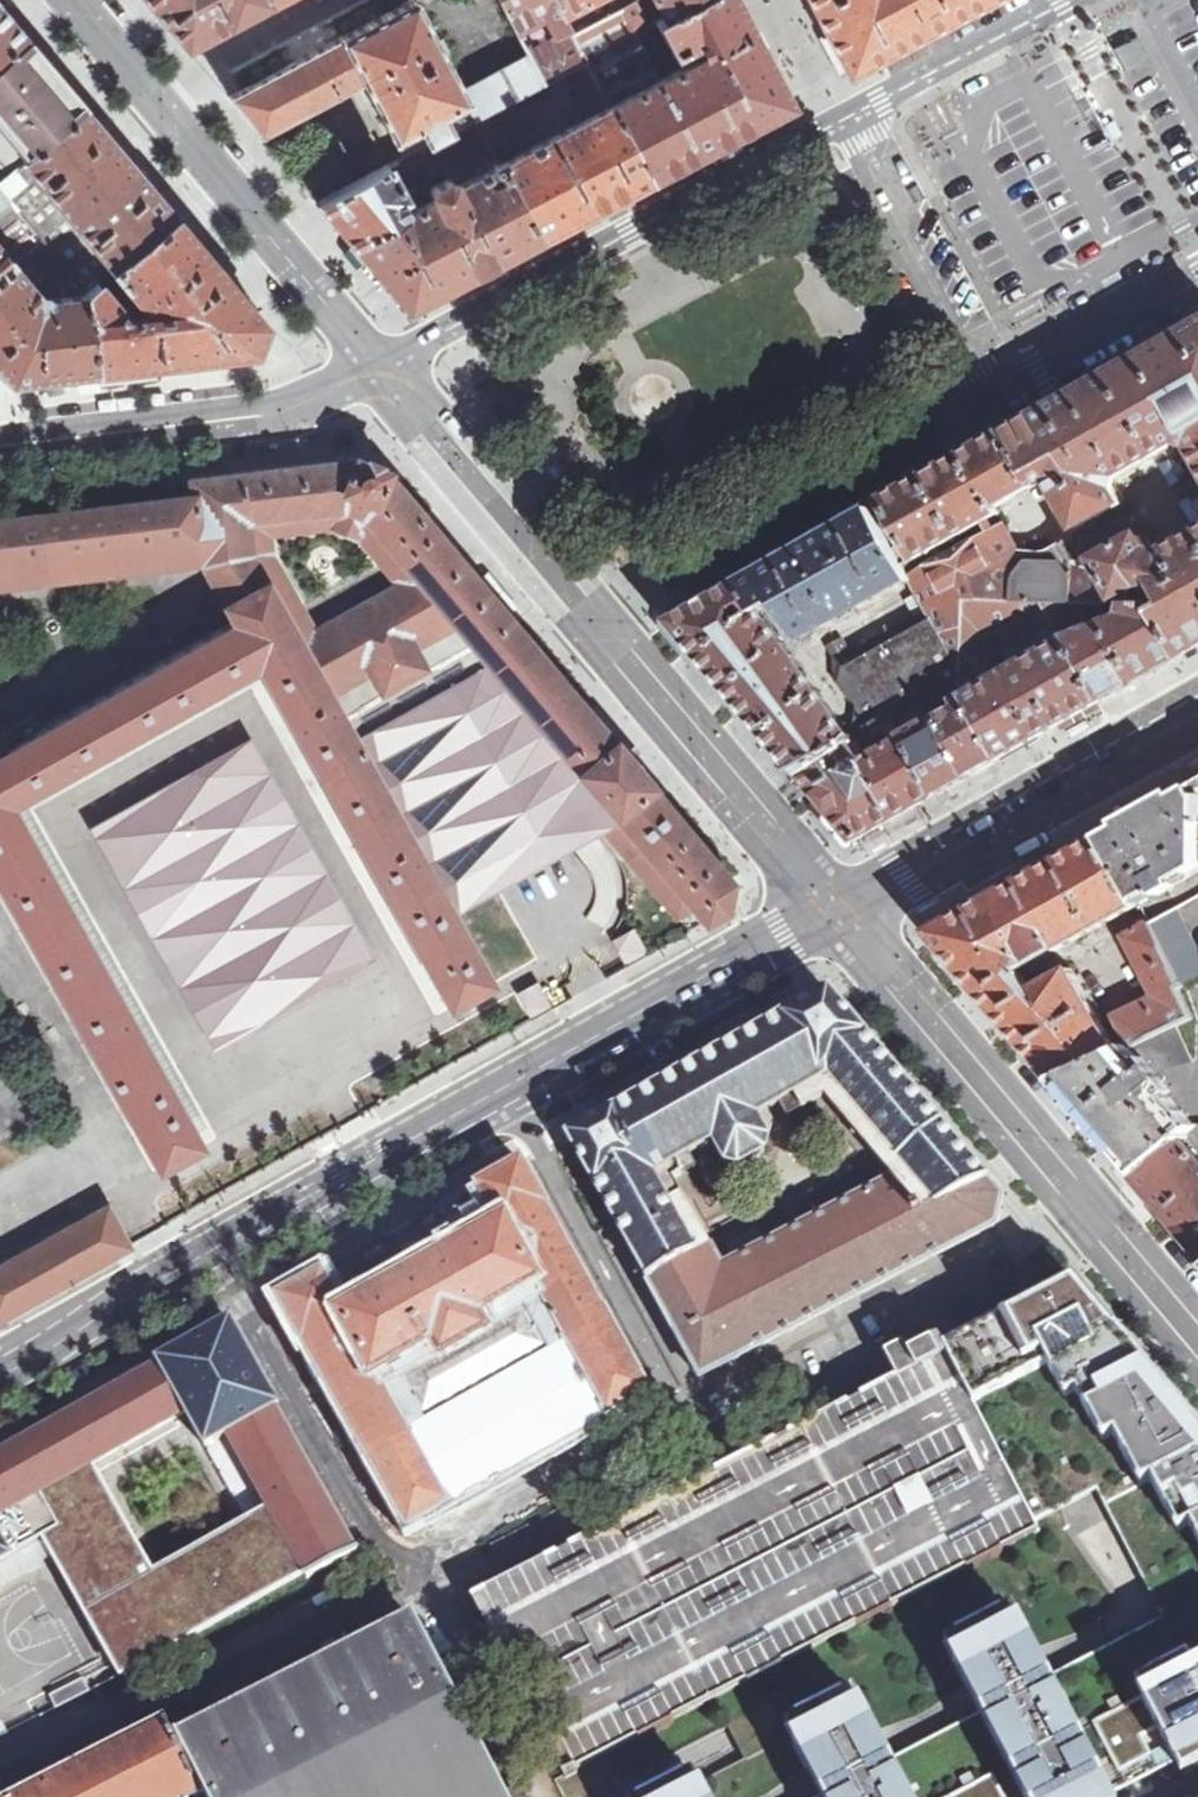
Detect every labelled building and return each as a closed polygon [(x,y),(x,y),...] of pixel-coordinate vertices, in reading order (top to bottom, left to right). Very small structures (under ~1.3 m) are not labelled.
[(153,6),(187,46),(202,38),(270,2),(268,0),(148,0),(153,6)] [(340,37),(361,78),(395,143),(418,130),(425,144),(432,140),(453,128),(446,115),(470,101),(464,89),(416,0),(411,0),(340,37)] [(586,58),(572,32),(555,0),(499,0),(528,54),(542,81),(564,69),(586,58)] [(572,32),(632,0),(555,0),(572,32)] [(634,0),(632,0),(572,32),(586,58),(609,104),(659,78),(635,32),(648,25),(634,0)] [(609,104),(649,180),(699,153),(792,104),(737,0),(697,0),(663,17),(656,21),(673,53),(689,45),(696,58),(659,78),(609,104)] [(697,0),(655,0),(663,17),(697,0)] [(820,24),(847,74),(929,32),(989,0),(808,0),(820,24)] [(0,7),(0,63),(27,40),(0,7)] [(361,78),(340,37),(238,92),(229,97),(247,117),(262,134),(281,123),(279,120),(317,100),(319,103),(338,94),(336,91),(361,78)] [(27,40),(0,63),(0,181),(86,109),(41,56),(38,59),(27,46),(30,43),(27,40)] [(528,54),(464,89),(470,101),(477,115),(533,86),(542,81),(528,54)] [(609,104),(586,58),(564,69),(587,115),(609,104)] [(533,86),(477,115),(475,116),(489,142),(532,120),(536,92),(533,86)] [(587,115),(499,162),(537,238),(649,180),(609,104),(587,115)] [(176,216),(175,215),(176,215),(86,109),(0,181),(0,188),(43,239),(86,291),(97,282),(107,274),(176,216)] [(489,142),(475,116),(453,128),(477,173),(499,162),(489,142)] [(404,155),(425,144),(418,130),(395,143),(397,146),(398,145),(404,155)] [(386,163),(404,195),(413,182),(410,178),(443,160),(432,140),(425,144),(404,155),(392,160),(386,163)] [(351,241),(407,308),(537,238),(499,162),(477,173),(456,186),(452,179),(447,177),(433,184),(430,191),(433,197),(412,208),(413,210),(351,241)] [(413,210),(412,208),(406,211),(399,198),(404,195),(386,163),(318,201),(351,241),(413,210)] [(828,177),(825,169),(818,172),(823,182),(829,179),(828,177)] [(915,185),(907,189),(916,204),(924,199),(915,185)] [(43,239),(0,188),(0,274),(43,239)] [(97,282),(86,291),(97,370),(119,368),(199,359),(254,353),(266,322),(226,274),(225,275),(223,273),(224,272),(223,271),(222,271),(219,268),(214,261),(214,260),(179,217),(178,218),(176,216),(107,274),(112,280),(119,274),(152,315),(134,318),(132,313),(124,308),(121,310),(97,282)] [(0,274),(0,369),(10,381),(97,370),(86,291),(43,239),(0,274)] [(1112,372),(1003,433),(1034,486),(1048,478),(1077,528),(1120,503),(1112,490),(1116,475),(1175,442),(1192,447),(1197,458),(1197,323),(1112,372)] [(1003,433),(870,508),(903,567),(937,548),(998,513),(995,508),(1034,486),(1003,433)] [(537,459),(535,461),(555,485),(563,479),(542,455),(537,459)] [(159,1168),(180,1156),(200,1145),(12,802),(260,667),(451,1005),(473,992),(491,982),(448,902),(592,818),(676,917),(693,908),(705,923),(728,911),(733,880),(654,786),(617,741),(616,742),(590,711),(439,532),(400,485),(389,471),(375,464),(361,459),(190,478),(192,494),(0,517),(0,585),(200,561),(223,601),(234,622),(3,752),(0,746),(0,885),(159,1168)] [(870,508),(740,581),(761,612),(763,611),(777,603),(804,640),(910,581),(903,567),(870,508)] [(937,548),(903,567),(910,581),(918,595),(928,612),(932,620),(959,671),(965,599),(1012,601),(1013,579),(1016,576),(1019,551),(1017,547),(1005,524),(943,558),(937,548)] [(1182,656),(1197,647),(1197,533),(1160,554),(1147,550),(1139,535),(1094,559),(1095,560),(1116,600),(1127,594),(1141,586),(1159,588),(1168,604),(1156,611),(1182,656)] [(1019,551),(1016,576),(1028,562),(1061,563),(1072,578),(1072,562),(1074,562),(1066,543),(1044,553),(1019,551)] [(1102,604),(1131,606),(1127,594),(1116,600),(1095,560),(1074,562),(1072,562),(1072,578),(1072,603),(1088,604),(1102,604)] [(1045,602),(1072,603),(1072,578),(1061,563),(1028,562),(1016,576),(1013,579),(1012,601),(1045,602)] [(703,660),(795,770),(849,742),(853,740),(846,729),(763,611),(761,612),(740,581),(670,621),(703,660)] [(916,618),(928,612),(918,595),(906,601),(916,618)] [(958,684),(965,695),(990,681),(990,672),(992,640),(1026,631),(1039,654),(1066,639),(1061,630),(1045,602),(1012,601),(965,599),(959,671),(958,682),(958,684)] [(1072,603),(1045,602),(1061,630),(1073,630),(1073,619),(1087,620),(1088,604),(1072,603)] [(1110,613),(1113,620),(1133,611),(1131,606),(1102,604),(1102,617),(1110,613)] [(1066,639),(1101,702),(1182,656),(1156,611),(1153,606),(1131,606),(1133,611),(1113,620),(1066,639)] [(853,653),(843,658),(848,666),(932,620),(928,612),(916,618),(853,653)] [(853,723),(846,729),(853,740),(857,738),(895,719),(928,699),(958,682),(959,671),(932,620),(848,666),(843,658),(842,659),(836,681),(850,700),(851,699),(856,704),(853,723)] [(834,642),(843,658),(853,653),(844,636),(834,642)] [(990,681),(965,695),(1000,759),(1101,702),(1066,639),(1039,654),(996,678),(990,681)] [(957,707),(957,699),(958,684),(958,682),(928,699),(938,718),(957,707)] [(938,718),(970,776),(1000,759),(965,695),(957,699),(957,707),(938,718)] [(905,737),(938,718),(928,699),(895,719),(905,737)] [(1065,742),(1094,727),(1088,717),(1060,732),(1063,737),(1065,742)] [(905,737),(937,795),(970,776),(938,718),(905,737)] [(869,757),(905,737),(895,719),(857,738),(869,757)] [(861,762),(891,819),(937,795),(905,737),(869,757),(861,762)] [(795,770),(854,841),(891,819),(861,762),(849,742),(795,770)] [(111,829),(224,1029),(339,964),(323,937),(335,931),(238,760),(227,765),(227,764),(111,829)] [(1135,901),(1144,896),(1152,891),(1154,895),(1157,893),(1158,895),(1174,885),(1171,881),(1181,874),(1185,879),(1197,871),(1197,859),(1197,842),(1197,833),(1197,797),(1192,786),(1098,838),(1135,901)] [(930,932),(981,993),(1022,970),(1138,906),(1135,901),(1098,838),(933,930),(930,932)] [(1144,896),(1135,901),(1138,906),(1147,900),(1144,896)] [(1117,1018),(1130,1045),(1178,1023),(1195,1015),(1147,922),(1123,937),(1154,997),(1116,1016),(1117,1018)] [(632,925),(610,937),(627,967),(649,954),(632,925)] [(996,1010),(1056,1082),(1118,1051),(1103,1025),(1072,969),(1032,990),(996,1010)] [(996,1010),(1032,990),(1022,970),(981,993),(996,1010)] [(536,980),(517,991),(534,1019),(552,1009),(536,980)] [(922,1104),(827,991),(702,1061),(567,1136),(701,1377),(848,1301),(995,1225),(1001,1197),(937,1121),(922,1104)] [(1117,1018),(1103,1025),(1118,1051),(1128,1046),(1130,1045),(1117,1018)] [(1153,1067),(1156,1070),(1192,1060),(1178,1023),(1130,1045),(1128,1046),(1148,1071),(1153,1067)] [(1132,1174),(1134,1176),(1181,1137),(1185,1133),(1196,1124),(1195,1123),(1160,1083),(1164,1080),(1156,1070),(1153,1067),(1148,1071),(1128,1046),(1118,1051),(1056,1082),(1133,1173),(1132,1174)] [(1183,1139),(1181,1137),(1134,1176),(1197,1252),(1197,1157),(1183,1139)] [(476,1185),(499,1226),(344,1312),(322,1271),(277,1296),(277,1297),(301,1342),(304,1342),(407,1528),(446,1506),(448,1508),(611,1416),(610,1414),(649,1391),(522,1160),(521,1160),(476,1185)] [(0,1271),(0,1317),(129,1245),(109,1209),(0,1271)] [(1106,1507),(1150,1484),(1197,1459),(1197,1432),(1151,1377),(1073,1284),(944,1349),(1034,1523),(1097,1491),(1106,1507)] [(12,1556),(48,1536),(96,1621),(92,1623),(122,1674),(181,1643),(356,1553),(276,1410),(280,1408),(231,1320),(70,1411),(0,1450),(0,1535),(12,1556)] [(1034,1523),(1031,1518),(944,1349),(934,1329),(908,1342),(884,1354),(895,1376),(705,1475),(581,1540),(549,1556),(507,1578),(484,1590),(472,1597),(495,1641),(505,1660),(498,1663),(513,1691),(519,1688),(546,1739),(564,1775),(575,1769),(605,1754),(638,1737),(640,1740),(675,1722),(674,1719),(747,1681),(749,1684),(784,1665),(783,1663),(856,1625),(858,1628),(893,1610),(892,1606),(966,1568),(968,1571),(1003,1552),(1002,1549),(1038,1530),(1034,1523)] [(1110,1796),(1177,1762),(1197,1751),(1197,1459),(1150,1484),(1106,1507),(1164,1618),(1049,1679),(1079,1737),(1110,1796)] [(491,1545),(507,1578),(549,1556),(581,1540),(564,1507),(491,1545)] [(12,1556),(0,1535),(0,1563),(12,1556)] [(1110,1796),(1079,1737),(1049,1679),(1041,1664),(1017,1617),(949,1652),(973,1699),(981,1714),(892,1760),(885,1746),(859,1696),(786,1733),(812,1783),(819,1796),(818,1796),(1109,1796),(1110,1796)] [(480,1744),(433,1652),(418,1623),(179,1746),(204,1794),(206,1796),(507,1796),(480,1744)] [(204,1794),(179,1746),(167,1723),(22,1796),(199,1796),(204,1794)] [(564,1775),(565,1777),(557,1781),(566,1796),(591,1796),(620,1783),(605,1754),(575,1769),(564,1775)] [(667,1796),(709,1796),(700,1780),(667,1796)]
